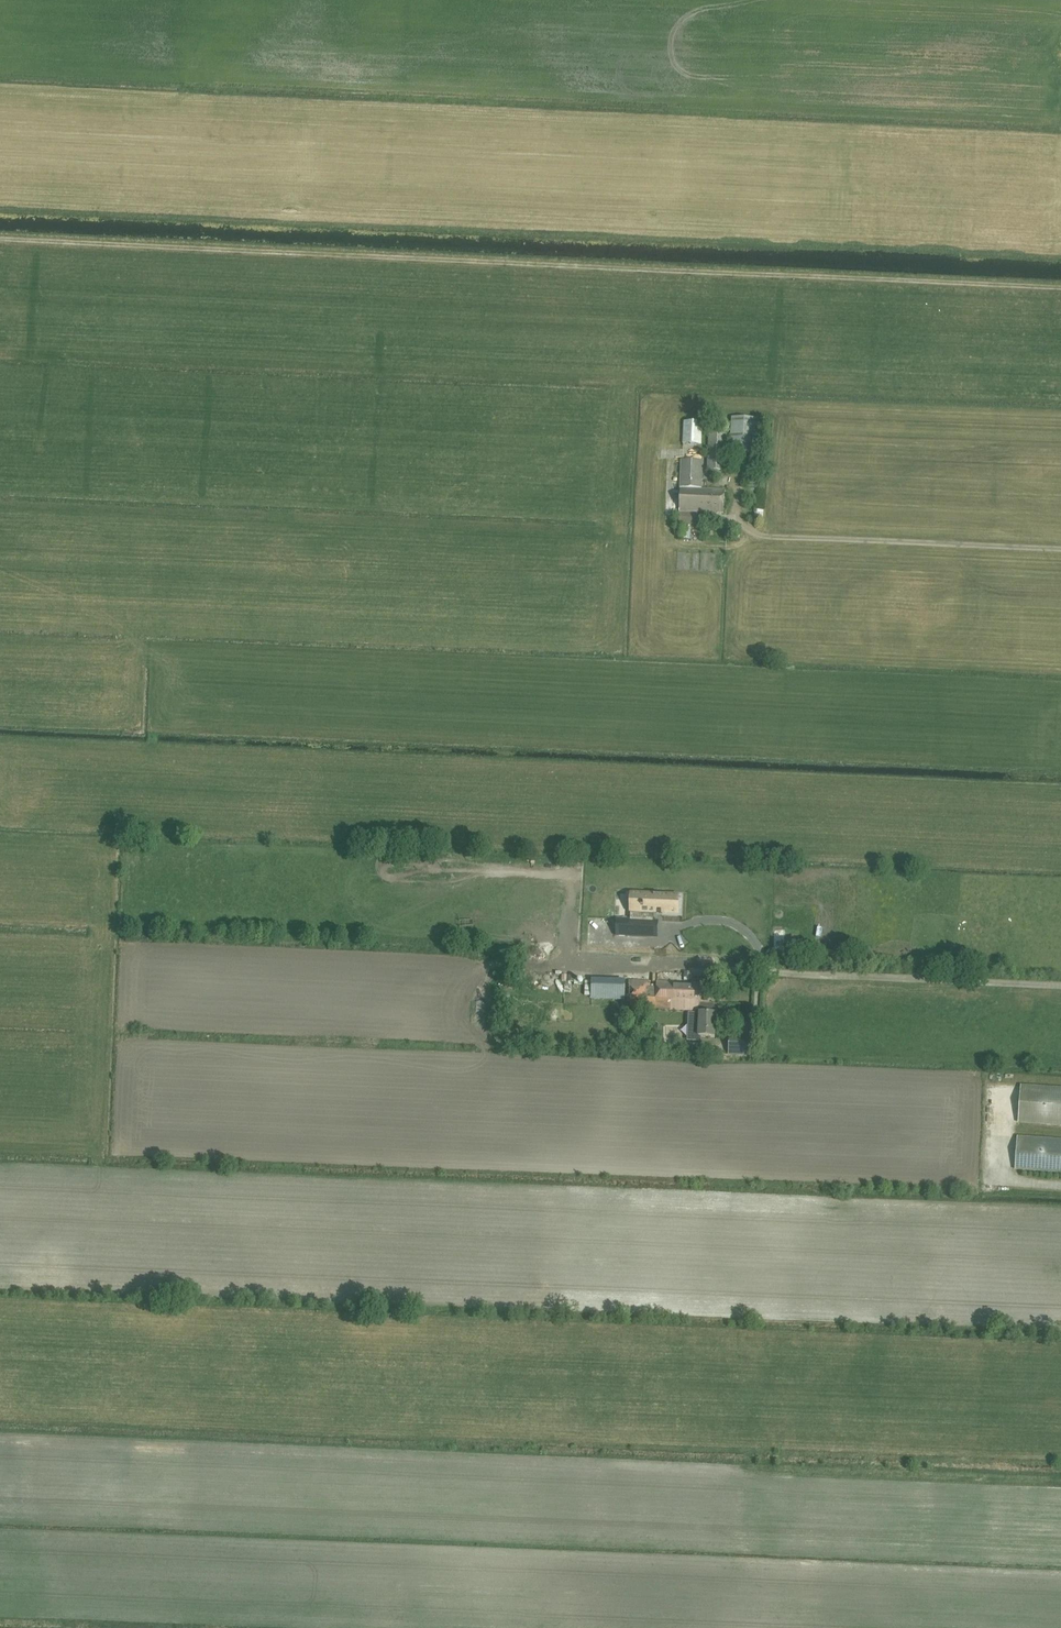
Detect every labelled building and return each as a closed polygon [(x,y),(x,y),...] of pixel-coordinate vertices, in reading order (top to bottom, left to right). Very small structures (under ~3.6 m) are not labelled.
[(731,417),(729,452),(756,454),(758,418),(731,417)] [(683,443),(702,445),(703,422),(684,421),(683,443)] [(709,427),(707,470),(725,471),(727,429),(709,427)] [(679,513),(679,525),(698,526),(699,514),(707,514),(707,512),(723,513),(724,490),(701,489),(702,461),(681,460),(680,488),(679,513)] [(616,920),(615,937),(657,939),(658,922),(653,921),(653,914),(678,916),(679,895),(631,893),(630,913),(630,920),(616,920)] [(700,981),(700,983),(657,980),(657,987),(652,986),(652,980),(624,979),(622,1007),(701,1011),(699,1036),(715,1037),(717,1014),(710,1014),(710,1003),(711,1003),(712,987),(708,987),(708,982),(700,981)] [(592,983),(590,1004),(602,1006),(603,993),(606,993),(607,985),(592,983)] [(1021,1085),(1018,1123),(1060,1126),(1060,1088),(1021,1085)] [(1017,1136),(1015,1170),(1060,1173),(1060,1139),(1017,1136)]
